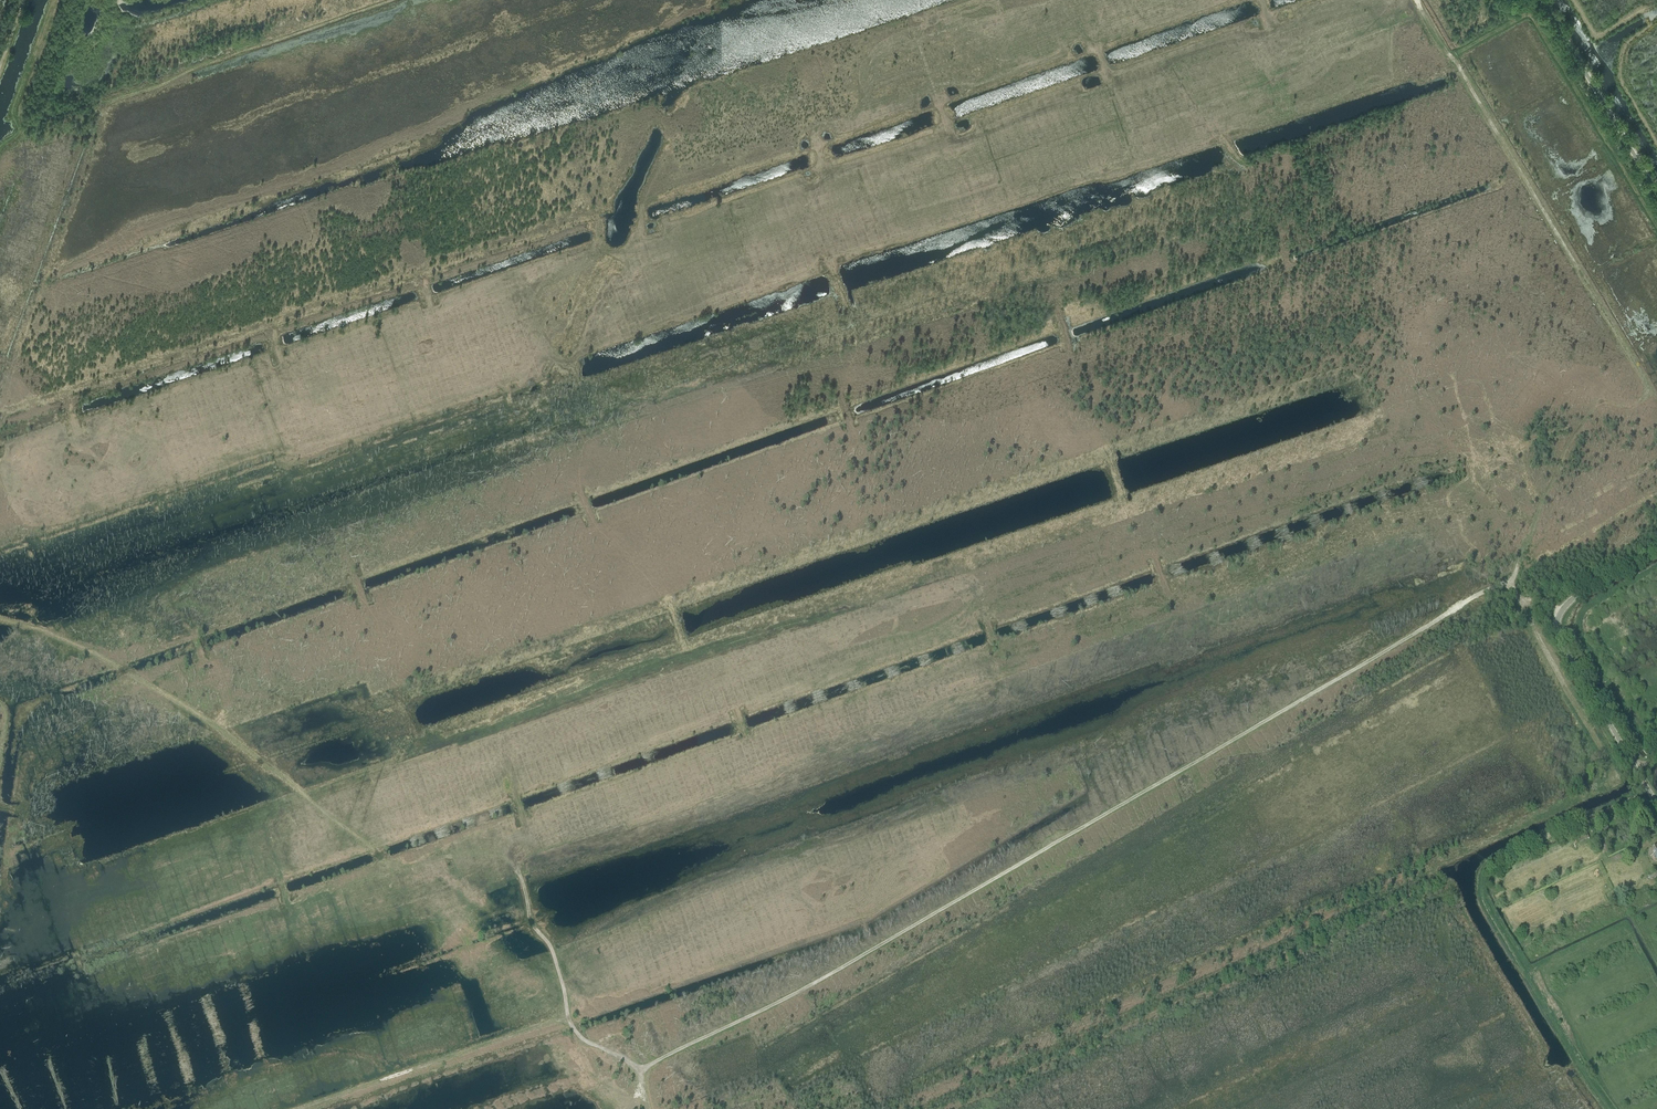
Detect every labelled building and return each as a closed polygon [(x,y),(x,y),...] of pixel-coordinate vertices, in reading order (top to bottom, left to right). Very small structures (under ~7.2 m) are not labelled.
[(1586,832),(1578,836),(1581,842),(1589,838),(1586,832)] [(1656,859),(1656,845),(1647,851),(1650,856),(1654,854),(1656,859)] [(1651,879),(1656,875),(1656,872),(1656,870),(1648,875),(1651,879)]
